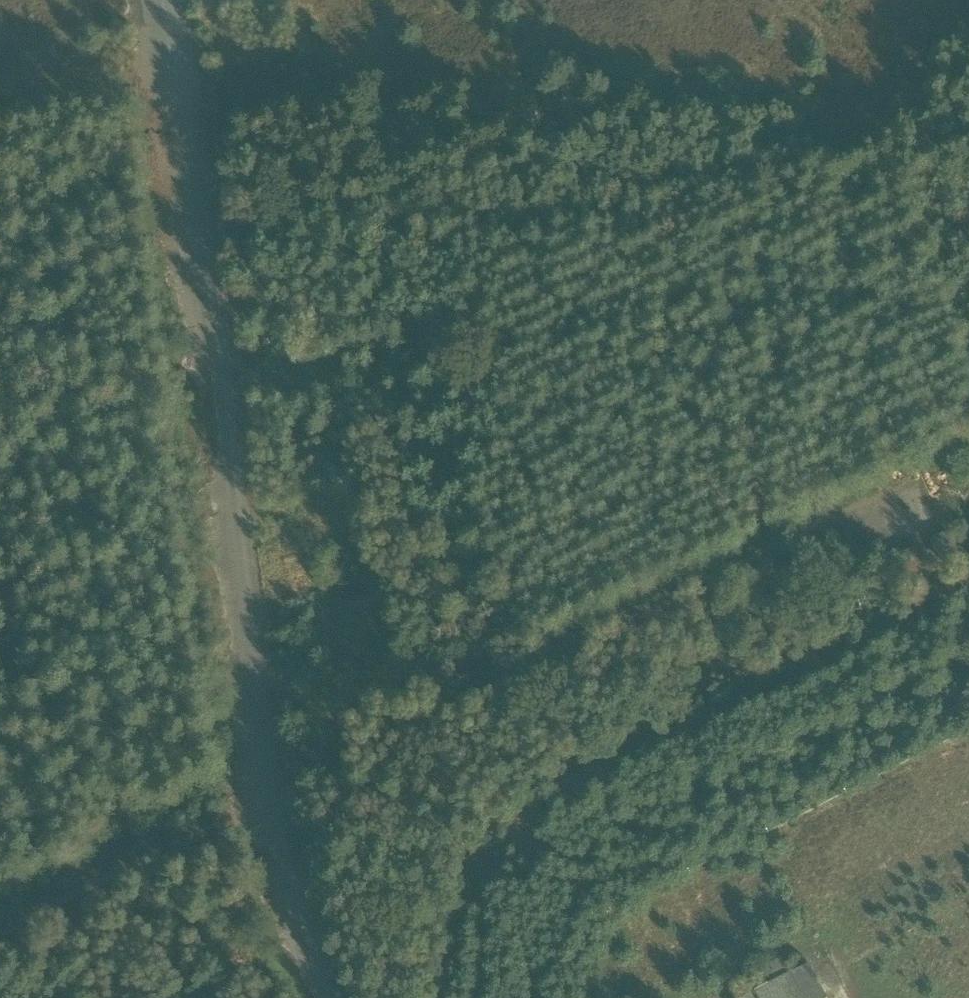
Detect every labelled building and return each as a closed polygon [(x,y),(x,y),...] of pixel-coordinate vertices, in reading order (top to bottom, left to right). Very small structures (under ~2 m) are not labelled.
[(814,964),(793,975),(786,961),(758,976),(764,989),(747,997),(831,997),(814,964)]
